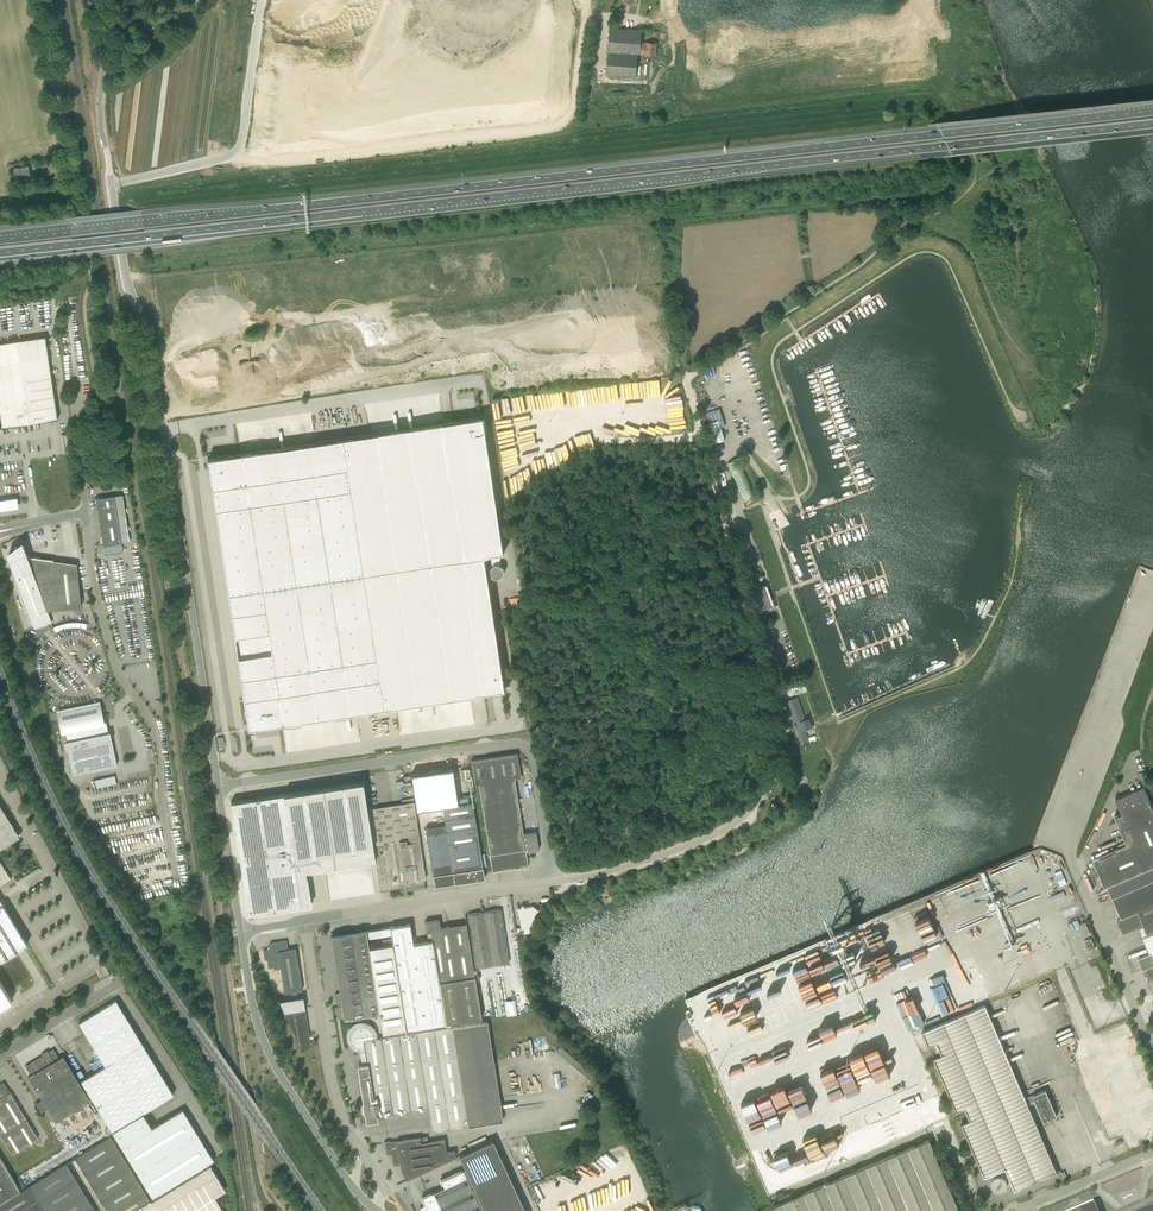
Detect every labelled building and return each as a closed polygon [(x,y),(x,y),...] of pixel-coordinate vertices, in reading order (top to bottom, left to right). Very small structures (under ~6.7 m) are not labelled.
[(641,44),(642,30),(610,27),(607,74),(636,76),(637,54),(641,54),(641,52),(646,53),(646,54),(656,55),(656,43),(647,42),(647,45),(641,44)] [(1023,117),(1024,118),(1036,143),(1037,145),(1038,146),(1039,146),(1040,146),(1040,145),(1040,144),(1028,115),(1027,114),(1026,114),(1026,113),(1025,113),(1024,113),(1024,114),(1023,114),(1023,115),(1023,117)] [(13,168),(15,178),(30,176),(28,165),(13,168)] [(0,343),(0,427),(2,427),(45,421),(58,419),(46,336),(0,343)] [(484,417),(207,459),(248,728),(506,689),(485,555),(504,552),(484,417)] [(726,447),(720,427),(711,430),(717,450),(726,447)] [(754,493),(739,458),(727,463),(742,498),(754,493)] [(123,495),(114,496),(114,495),(96,498),(103,545),(121,543),(117,516),(126,515),(123,495)] [(0,499),(0,509),(18,507),(17,496),(0,499)] [(747,556),(753,554),(746,536),(741,538),(747,556)] [(9,558),(8,555),(34,628),(52,621),(47,610),(81,606),(77,565),(53,567),(53,561),(28,558),(24,546),(23,546),(25,552),(9,558)] [(500,555),(490,557),(492,569),(502,568),(500,555)] [(752,590),(760,611),(760,612),(773,608),(767,593),(769,593),(767,588),(766,589),(764,585),(752,590)] [(805,719),(803,712),(797,697),(787,700),(801,744),(810,742),(805,729),(812,726),(809,718),(805,719)] [(73,774),(117,765),(110,732),(108,732),(106,721),(103,721),(101,711),(103,711),(102,706),(100,707),(100,703),(58,712),(62,731),(65,730),(67,741),(64,741),(66,749),(67,749),(73,774)] [(526,851),(539,849),(536,831),(523,833),(514,778),(521,777),(517,753),(471,760),(475,784),(479,784),(493,872),(528,866),(526,851)] [(427,771),(411,774),(415,804),(416,810),(458,804),(457,798),(453,768),(427,771)] [(469,769),(460,770),(462,780),(471,779),(469,769)] [(116,783),(115,776),(95,780),(97,787),(116,783)] [(363,781),(230,802),(248,914),(311,904),(306,871),(376,860),(380,890),(391,889),(405,886),(406,888),(406,891),(413,890),(426,888),(424,879),(425,878),(414,802),(384,806),(379,807),(368,809),(367,809),(363,781)] [(1150,805),(1143,787),(1115,799),(1122,815),(1115,818),(1126,845),(1092,859),(1098,873),(1100,878),(1104,888),(1107,886),(1152,867),(1152,812),(1150,805)] [(455,883),(484,878),(472,802),(443,807),(445,825),(425,828),(434,885),(455,882),(455,883)] [(19,836),(0,806),(0,848),(19,836)] [(11,879),(0,861),(0,886),(11,879)] [(1109,890),(1113,901),(1121,919),(1117,921),(1123,934),(1143,925),(1147,934),(1152,931),(1152,867),(1107,886),(1109,890)] [(27,943),(0,899),(0,960),(27,943)] [(521,908),(518,908),(521,927),(516,928),(517,934),(530,932),(529,926),(530,926),(534,915),(538,910),(533,906),(524,907),(524,906),(523,905),(521,906),(521,907),(521,908)] [(509,962),(501,909),(489,911),(484,912),(484,909),(481,910),(482,912),(467,914),(476,968),(509,962)] [(413,943),(410,923),(390,927),(392,944),(406,1029),(475,1018),(475,1021),(482,1020),(479,1003),(476,981),(475,975),(467,929),(457,930),(441,933),(439,919),(425,921),(428,941),(413,943)] [(1077,919),(1069,923),(1072,930),(1081,925),(1077,919)] [(1086,934),(1090,933),(1085,922),(1082,923),(1086,934)] [(366,930),(331,936),(336,967),(342,1006),(340,1006),(336,1007),(338,1019),(344,1018),(360,1015),(379,1013),(379,1012),(369,948),(367,938),(366,930)] [(1143,937),(1146,945),(1149,953),(1139,958),(1144,969),(1152,965),(1152,933),(1143,937)] [(1034,958),(1045,955),(1039,937),(1034,939),(1035,942),(1029,944),(1034,958)] [(1089,950),(1095,948),(1091,938),(1084,941),(1089,950)] [(280,968),(284,993),(302,990),(296,948),(288,949),(287,940),(270,943),(270,945),(270,946),(269,946),(271,947),(269,950),(267,948),(268,949),(267,950),(263,950),(265,960),(267,959),(268,968),(274,967),(274,969),(280,968)] [(369,948),(379,1013),(382,1030),(382,1033),(383,1033),(406,1029),(392,944),(369,948)] [(1048,955),(1045,956),(1051,969),(1054,968),(1048,955)] [(1150,982),(1152,980),(1152,965),(1144,969),(1150,982)] [(11,1000),(0,983),(0,1007),(11,1000)] [(305,1007),(303,997),(279,1000),(283,1010),(286,1015),(297,1041),(301,1049),(304,1048),(305,1048),(306,1048),(307,1047),(308,1046),(309,1045),(311,1044),(310,1040),(305,1007)] [(174,1094),(116,1000),(116,999),(79,1022),(86,1033),(105,1066),(81,1080),(112,1131),(121,1146),(152,1197),(214,1160),(183,1109),(152,1127),(143,1112),(174,1094)] [(516,999),(505,1000),(506,1015),(517,1014),(516,999)] [(985,1005),(984,1003),(922,1030),(928,1045),(936,1042),(941,1055),(934,1058),(956,1111),(965,1107),(966,1111),(965,1113),(966,1116),(968,1116),(970,1120),(962,1123),(968,1137),(984,1176),(1005,1167),(1014,1189),(1057,1171),(1038,1129),(1026,1101),(1028,1100),(1028,1101),(1029,1100),(1031,1104),(1035,1102),(1043,1122),(1057,1116),(1046,1090),(1025,1098),(1022,1092),(985,1005)] [(383,1037),(375,1038),(366,1050),(378,1116),(384,1115),(427,1108),(428,1108),(430,1119),(432,1131),(504,1120),(503,1115),(502,1110),(500,1097),(494,1059),(488,1021),(451,1027),(451,1025),(445,1026),(445,1028),(383,1037)] [(378,1120),(378,1116),(366,1050),(375,1038),(376,1037),(375,1035),(375,1034),(375,1033),(374,1031),(374,1030),(373,1029),(372,1028),(371,1027),(370,1026),(369,1025),(368,1024),(367,1024),(365,1023),(364,1023),(362,1023),(361,1023),(360,1023),(359,1023),(358,1023),(357,1024),(355,1024),(354,1025),(353,1026),(352,1027),(351,1028),(350,1029),(350,1030),(349,1032),(349,1033),(348,1035),(348,1036),(348,1037),(348,1039),(349,1040),(349,1042),(350,1043),(350,1044),(351,1045),(352,1046),(351,1048),(354,1050),(356,1049),(357,1049),(358,1050),(359,1050),(360,1050),(362,1064),(359,1065),(366,1108),(368,1122),(378,1120)] [(1128,1023),(1114,1028),(1119,1042),(1133,1036),(1128,1023)] [(1112,1047),(1117,1061),(1139,1052),(1134,1039),(1112,1047)] [(557,1050),(587,1076),(591,1071),(561,1045),(557,1050)] [(28,1076),(42,1099),(39,1101),(36,1102),(42,1111),(44,1110),(47,1108),(56,1122),(91,1100),(63,1055),(59,1058),(53,1049),(48,1052),(47,1050),(41,1054),(43,1057),(39,1059),(38,1058),(26,1066),(31,1074),(28,1076)] [(1140,1055),(1130,1059),(1136,1072),(1146,1068),(1140,1055)] [(25,1118),(4,1082),(0,1084),(0,1134),(12,1154),(38,1138),(25,1118)] [(1146,1105),(1152,1102),(1152,1086),(1141,1091),(1146,1105)] [(1096,1108),(1103,1105),(1097,1092),(1091,1095),(1096,1108)] [(915,1097),(902,1103),(905,1110),(918,1104),(915,1097)] [(1152,1120),(1152,1105),(1140,1109),(1144,1123),(1152,1120)] [(1102,1108),(1097,1109),(1102,1123),(1106,1122),(1102,1108)] [(1108,1123),(1104,1125),(1109,1139),(1114,1137),(1108,1123)] [(1130,1132),(1124,1135),(1130,1148),(1136,1146),(1130,1132)] [(151,1201),(141,1186),(111,1136),(75,1158),(96,1192),(108,1210),(135,1210),(151,1201)] [(404,1175),(406,1179),(418,1174),(456,1156),(455,1151),(447,1152),(446,1147),(445,1139),(428,1141),(427,1136),(418,1137),(388,1142),(386,1142),(385,1144),(386,1153),(389,1154),(391,1154),(393,1164),(395,1165),(400,1164),(401,1167),(404,1175)] [(929,1139),(923,1141),(922,1138),(917,1141),(918,1144),(773,1206),(775,1210),(959,1210),(929,1140),(929,1139)] [(463,1170),(462,1169),(440,1180),(444,1187),(435,1191),(429,1194),(428,1194),(422,1197),(425,1203),(420,1206),(422,1210),(525,1210),(495,1145),(493,1140),(459,1155),(462,1163),(465,1169),(463,1170)] [(20,1190),(0,1157),(0,1202),(20,1190)] [(87,1197),(66,1163),(0,1204),(0,1210),(95,1210),(87,1197)] [(215,1196),(225,1189),(210,1165),(151,1201),(135,1210),(224,1210),(215,1196)] [(1001,1177),(999,1177),(996,1177),(994,1178),(992,1180),(991,1182),(991,1185),(992,1187),(993,1189),(995,1191),(997,1192),(1000,1192),(1002,1191),(1004,1190),(1005,1188),(1006,1185),(1006,1183),(1005,1181),(1003,1179),(1001,1177)]
